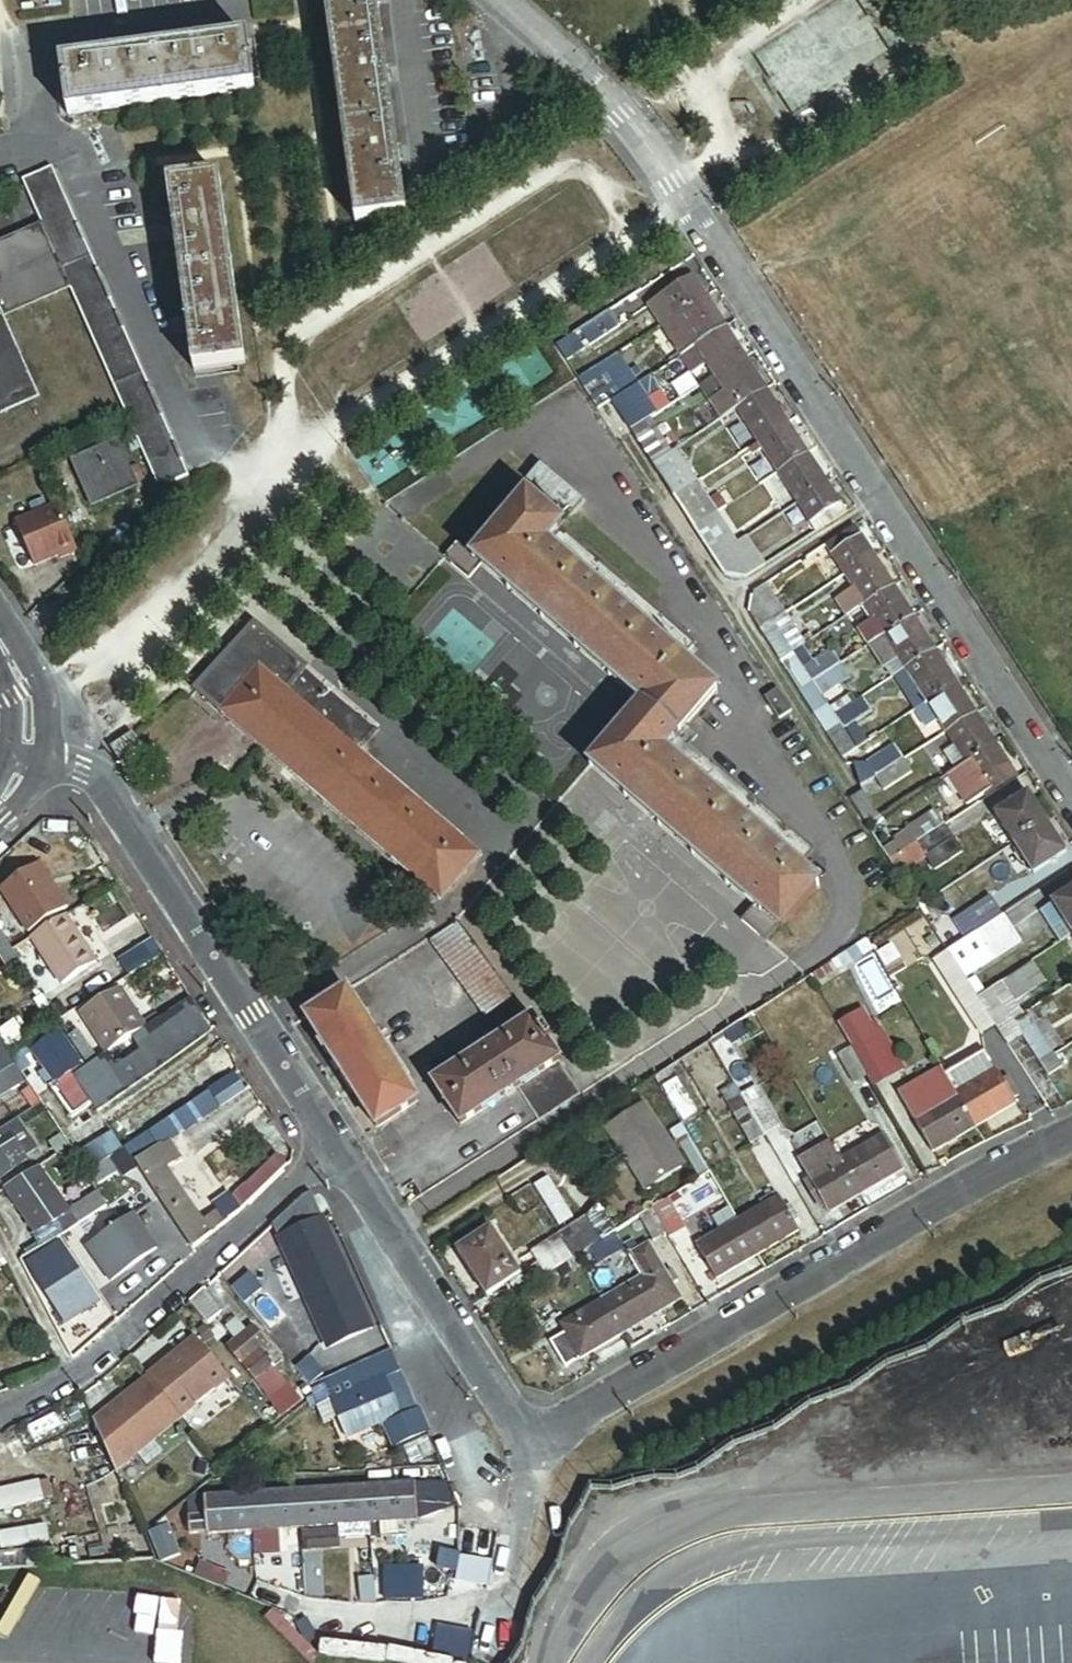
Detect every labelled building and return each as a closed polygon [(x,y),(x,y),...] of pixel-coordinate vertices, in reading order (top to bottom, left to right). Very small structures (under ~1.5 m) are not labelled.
[(355,226),(407,219),(377,0),(323,0),(355,226)] [(248,40),(59,65),(66,116),(255,91),(248,40)] [(48,171),(23,182),(160,491),(185,480),(48,171)] [(218,178),(167,185),(193,373),(244,366),(218,178)] [(0,246),(0,318),(66,288),(40,228),(0,246)] [(676,316),(706,297),(693,277),(648,306),(661,326),(665,323),(676,316)] [(725,326),(706,297),(676,316),(695,346),(725,326)] [(620,327),(610,312),(573,336),(582,352),(620,327)] [(676,316),(665,323),(684,353),(695,346),(676,316)] [(4,388),(11,384),(18,379),(22,376),(25,382),(27,380),(0,319),(0,390),(4,388)] [(665,323),(661,326),(680,356),(684,353),(665,323)] [(725,326),(695,346),(684,353),(680,356),(692,373),(707,364),(716,377),(745,357),(725,326)] [(555,349),(564,363),(582,352),(573,336),(555,349)] [(617,355),(576,381),(596,411),(611,401),(625,392),(651,375),(644,364),(629,373),(617,355)] [(766,390),(745,357),(716,377),(700,387),(721,420),(736,410),(766,390)] [(651,375),(625,392),(636,409),(661,392),(651,375)] [(35,399),(27,380),(25,382),(22,376),(18,379),(11,384),(4,388),(0,390),(0,414),(35,399)] [(736,410),(746,424),(749,421),(743,411),(759,401),(766,411),(776,404),(766,390),(736,410)] [(757,443),(788,423),(776,404),(766,411),(759,401),(743,411),(749,421),(746,424),(757,443)] [(650,419),(631,432),(652,464),(673,450),(668,441),(675,437),(669,429),(660,435),(650,419)] [(751,456),(761,449),(777,473),(807,453),(788,423),(757,443),(747,449),(751,456)] [(114,445),(73,463),(92,505),(133,486),(114,445)] [(652,464),(673,497),(698,482),(676,448),(673,450),(652,464)] [(807,453),(777,473),(797,504),(827,484),(807,453)] [(698,482),(673,497),(693,527),(706,519),(698,506),(709,499),(698,482)] [(797,504),(815,533),(846,513),(827,484),(797,504)] [(698,506),(706,519),(717,511),(725,507),(716,494),(709,499),(698,506)] [(563,529),(525,496),(472,558),(456,545),(444,559),(460,573),(470,560),(641,706),(589,766),(754,906),(741,921),(765,942),(778,927),(780,930),(818,885),(799,869),(814,852),(688,745),(678,736),(685,727),(715,692),(680,662),(695,644),(562,530),(563,529)] [(77,551),(57,506),(15,524),(34,567),(58,556),(60,559),(77,551)] [(693,527),(713,559),(738,543),(717,511),(706,519),(693,527)] [(843,576),(874,556),(861,537),(855,527),(824,546),(843,576)] [(761,569),(743,539),(738,543),(713,559),(721,571),(745,579),(761,569)] [(845,579),(852,590),(835,601),(846,618),(863,606),(894,587),(874,556),(843,576),(845,579)] [(785,614),(766,584),(754,592),(749,616),(759,631),(785,614)] [(913,617),(894,587),(863,606),(870,618),(882,637),(913,617)] [(785,614),(759,631),(779,662),(792,653),(805,644),(785,614)] [(913,617),(882,637),(869,646),(867,647),(882,668),(884,667),(891,678),(893,677),(904,669),(934,649),(913,617)] [(857,627),(869,646),(882,637),(870,618),(857,627)] [(376,731),(252,625),(196,691),(440,900),(477,856),(357,753),(376,731)] [(956,683),(934,649),(904,669),(925,703),(956,683)] [(803,669),(811,683),(840,665),(831,651),(803,669)] [(811,683),(798,692),(812,714),(826,705),(822,698),(849,680),(840,665),(811,683)] [(904,669),(893,677),(915,710),(925,703),(904,669)] [(925,703),(915,710),(926,727),(936,720),(944,732),(975,712),(956,683),(925,703)] [(844,693),(826,705),(833,717),(851,705),(844,693)] [(840,727),(826,736),(841,759),(856,749),(844,730),(871,712),(862,697),(851,705),(833,717),(840,727)] [(826,705),(812,714),(820,726),(833,717),(826,705)] [(975,712),(944,732),(953,746),(943,752),(952,766),(962,760),(964,763),(995,743),(975,712)] [(833,717),(820,726),(826,736),(840,727),(833,717)] [(685,727),(678,736),(688,745),(695,736),(685,727)] [(964,763),(947,774),(960,794),(966,790),(972,799),(994,785),(988,776),(1008,762),(995,743),(964,763)] [(866,764),(875,777),(903,759),(895,746),(866,764)] [(903,759),(875,777),(884,792),(912,774),(903,759)] [(1008,762),(988,776),(994,785),(994,786),(1014,774),(1008,762)] [(877,815),(863,793),(851,800),(866,823),(877,815)] [(996,814),(1014,844),(1046,823),(1027,793),(996,814)] [(906,829),(916,844),(944,825),(934,811),(906,829)] [(1046,823),(1014,844),(1033,874),(1066,853),(1046,823)] [(944,825),(916,844),(926,859),(934,872),(962,854),(944,825)] [(881,851),(888,862),(916,844),(906,829),(891,839),(894,843),(881,851)] [(916,844),(888,862),(898,877),(908,870),(926,859),(916,844)] [(35,865),(22,851),(0,872),(0,889),(4,893),(35,865)] [(1053,904),(1071,933),(1071,891),(1053,904)] [(954,920),(934,933),(946,951),(966,937),(964,934),(1001,911),(991,895),(953,919),(954,920)] [(9,903),(0,910),(0,917),(13,937),(26,928),(9,903)] [(1062,942),(1071,935),(1071,933),(1053,904),(1042,911),(1062,942)] [(68,916),(33,939),(66,986),(100,963),(68,916)] [(1004,916),(975,934),(992,961),(1021,943),(1004,916)] [(456,925),(429,942),(486,1018),(514,1000),(456,925)] [(4,933),(0,936),(0,946),(6,956),(16,949),(4,933)] [(975,934),(947,952),(964,979),(992,961),(975,934)] [(873,951),(874,953),(886,947),(879,935),(867,942),(873,951)] [(813,986),(873,951),(867,942),(866,940),(808,978),(813,986)] [(964,979),(947,952),(933,962),(981,1036),(995,1027),(977,999),(976,996),(967,982),(964,979)] [(128,966),(136,980),(159,966),(151,953),(128,966)] [(1032,964),(977,999),(995,1027),(1005,1042),(1020,1032),(1013,1021),(1022,1015),(1014,1003),(1044,983),(1032,964)] [(975,977),(967,982),(976,996),(984,991),(975,977)] [(111,1054),(151,1028),(127,990),(87,1016),(111,1054)] [(346,992),(307,1018),(376,1127),(416,1101),(346,992)] [(151,1028),(111,1054),(93,1066),(80,1075),(98,1101),(104,1109),(213,1031),(193,1000),(151,1028)] [(862,1008),(835,1024),(841,1034),(850,1049),(867,1039),(876,1034),(862,1008)] [(1027,1012),(1022,1015),(1013,1021),(1020,1032),(1048,1076),(1062,1067),(1027,1012)] [(769,1014),(759,1021),(772,1043),(782,1037),(769,1014)] [(435,1084),(461,1124),(516,1089),(537,1122),(579,1095),(558,1062),(532,1021),(435,1084)] [(1055,1028),(1064,1043),(1071,1038),(1071,1037),(1063,1023),(1055,1028)] [(75,1118),(98,1101),(80,1075),(77,1070),(85,1065),(64,1032),(35,1051),(57,1084),(54,1086),(75,1118)] [(850,1049),(841,1034),(828,1042),(836,1056),(850,1049)] [(27,1082),(0,1039),(0,1099),(27,1082)] [(867,1039),(850,1049),(867,1078),(884,1068),(867,1039)] [(867,1078),(850,1049),(836,1056),(853,1086),(867,1078)] [(956,1094),(975,1127),(1015,1103),(1012,1099),(1009,1093),(1015,1090),(1007,1077),(1001,1080),(984,1052),(945,1075),(956,1094)] [(894,1094),(912,1124),(925,1117),(923,1113),(956,1094),(945,1075),(940,1066),(894,1094)] [(227,1199),(215,1206),(218,1210),(206,1219),(169,1164),(182,1156),(173,1142),(247,1092),(236,1075),(129,1148),(157,1190),(185,1231),(197,1248),(238,1215),(227,1199)] [(683,1086),(667,1095),(678,1115),(694,1106),(683,1086)] [(755,1087),(741,1095),(747,1107),(762,1098),(755,1087)] [(1018,1095),(1015,1090),(1009,1093),(1012,1099),(1018,1095)] [(931,1154),(975,1127),(956,1094),(923,1113),(925,1117),(912,1124),(931,1154)] [(747,1107),(741,1095),(725,1104),(750,1144),(764,1136),(747,1107)] [(747,1107),(764,1136),(779,1127),(762,1098),(747,1107)] [(643,1106),(607,1131),(646,1191),(682,1168),(643,1106)] [(23,1119),(0,1134),(0,1186),(5,1183),(3,1179),(32,1159),(30,1157),(43,1149),(23,1119)] [(129,1148),(123,1139),(119,1134),(80,1160),(89,1174),(129,1148)] [(60,1155),(72,1147),(64,1135),(53,1143),(60,1155)] [(882,1137),(841,1161),(860,1195),(901,1171),(882,1137)] [(238,1215),(296,1151),(284,1140),(227,1199),(238,1215)] [(830,1142),(799,1160),(810,1180),(841,1161),(830,1142)] [(860,1195),(841,1161),(810,1180),(804,1183),(819,1207),(826,1203),(831,1212),(860,1195)] [(42,1167),(6,1190),(36,1232),(37,1233),(73,1210),(42,1167)] [(334,1346),(377,1329),(320,1189),(313,1192),(283,1219),(334,1346)] [(185,1231),(157,1190),(140,1201),(168,1243),(185,1231)] [(24,1261),(66,1234),(110,1207),(100,1192),(73,1210),(37,1233),(36,1232),(14,1243),(24,1261)] [(738,1221),(758,1255),(798,1232),(791,1221),(784,1209),(774,1193),(759,1203),(761,1208),(738,1221)] [(686,1227),(669,1199),(651,1211),(666,1234),(668,1238),(686,1227)] [(791,1205),(784,1209),(791,1221),(798,1217),(791,1205)] [(601,1207),(586,1215),(602,1243),(616,1233),(601,1207)] [(666,1234),(651,1211),(639,1219),(653,1242),(666,1234)] [(591,1249),(602,1243),(586,1215),(530,1252),(538,1263),(548,1278),(551,1275),(576,1259),(591,1249)] [(113,1232),(93,1245),(105,1263),(103,1265),(114,1280),(158,1249),(135,1217),(124,1225),(118,1218),(108,1225),(113,1232)] [(717,1279),(758,1255),(738,1221),(697,1245),(717,1279)] [(490,1230),(457,1251),(486,1296),(509,1282),(519,1275),(490,1230)] [(624,1245),(616,1233),(602,1243),(610,1255),(618,1269),(633,1261),(630,1256),(624,1245)] [(65,1257),(76,1250),(66,1234),(24,1261),(34,1281),(37,1280),(60,1316),(70,1310),(74,1316),(86,1309),(82,1302),(93,1294),(70,1258),(67,1260),(65,1257)] [(633,1240),(624,1245),(630,1256),(639,1250),(633,1240)] [(599,1262),(610,1255),(602,1243),(591,1249),(599,1262)] [(670,1271),(666,1274),(648,1245),(639,1250),(630,1256),(633,1261),(643,1278),(663,1311),(681,1300),(672,1286),(677,1283),(670,1271)] [(518,1260),(526,1271),(538,1263),(530,1252),(518,1260)] [(551,1275),(565,1297),(590,1282),(576,1259),(551,1275)] [(509,1282),(518,1297),(529,1290),(519,1275),(509,1282)] [(643,1278),(602,1302),(622,1335),(663,1311),(643,1278)] [(206,1290),(194,1302),(213,1323),(226,1311),(206,1290)] [(622,1335),(602,1302),(562,1326),(566,1333),(551,1342),(566,1368),(622,1335)] [(240,1338),(232,1345),(285,1411),(301,1398),(276,1366),(283,1361),(256,1327),(255,1326),(251,1330),(242,1319),(231,1327),(240,1338)] [(198,1339),(151,1378),(184,1418),(231,1379),(198,1339)] [(395,1353),(352,1370),(330,1388),(334,1399),(343,1420),(350,1438),(387,1421),(398,1446),(430,1433),(429,1431),(419,1409),(416,1410),(407,1390),(397,1394),(391,1380),(404,1374),(395,1353)] [(184,1418),(151,1378),(97,1423),(119,1472),(184,1418)] [(329,1426),(343,1420),(334,1399),(320,1406),(329,1426)] [(438,1484),(420,1485),(422,1515),(439,1514),(438,1484)] [(380,1538),(380,1526),(350,1527),(351,1539),(380,1538)] [(445,1572),(462,1575),(465,1557),(448,1554),(445,1572)]
